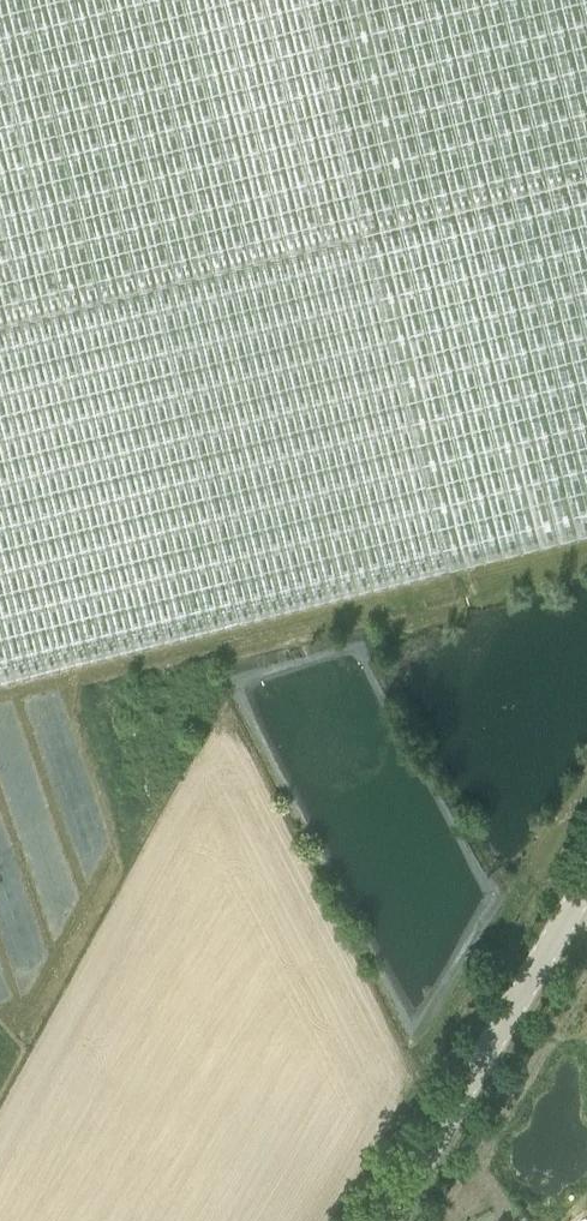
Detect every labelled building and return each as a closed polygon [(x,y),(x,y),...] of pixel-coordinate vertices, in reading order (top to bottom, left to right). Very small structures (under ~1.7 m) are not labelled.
[(586,531),(586,0),(0,0),(0,679),(586,531)]
